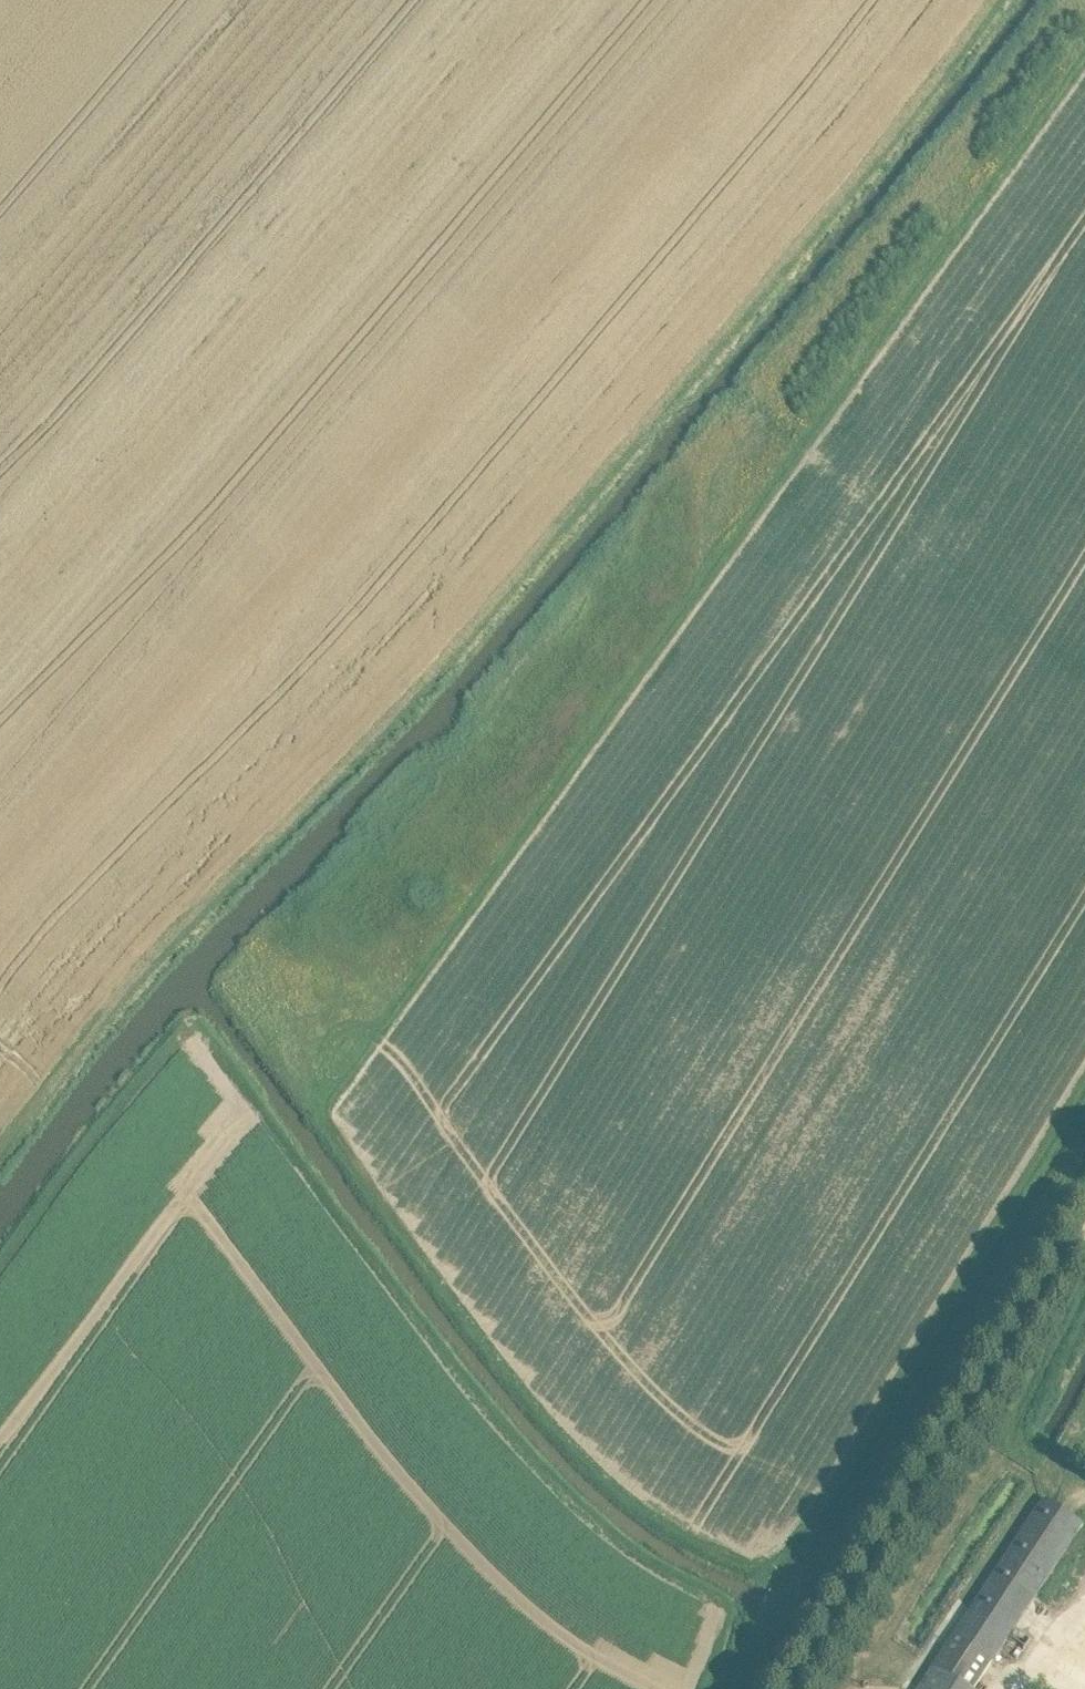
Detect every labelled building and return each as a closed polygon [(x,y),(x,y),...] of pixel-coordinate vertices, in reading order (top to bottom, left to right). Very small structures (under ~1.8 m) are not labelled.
[(1042,1526),(1030,1522),(976,1599),(966,1628),(983,1634),(1009,1598),(1032,1606),(1035,1596),(1058,1564),(1044,1555),(1040,1553),(1048,1530),(1042,1526)] [(1033,1604),(1051,1616),(1067,1593),(1049,1580),(1033,1604)] [(1075,1664),(1084,1668),(1084,1648),(1083,1647),(1075,1664)] [(933,1666),(918,1688),(968,1688),(933,1666)]
